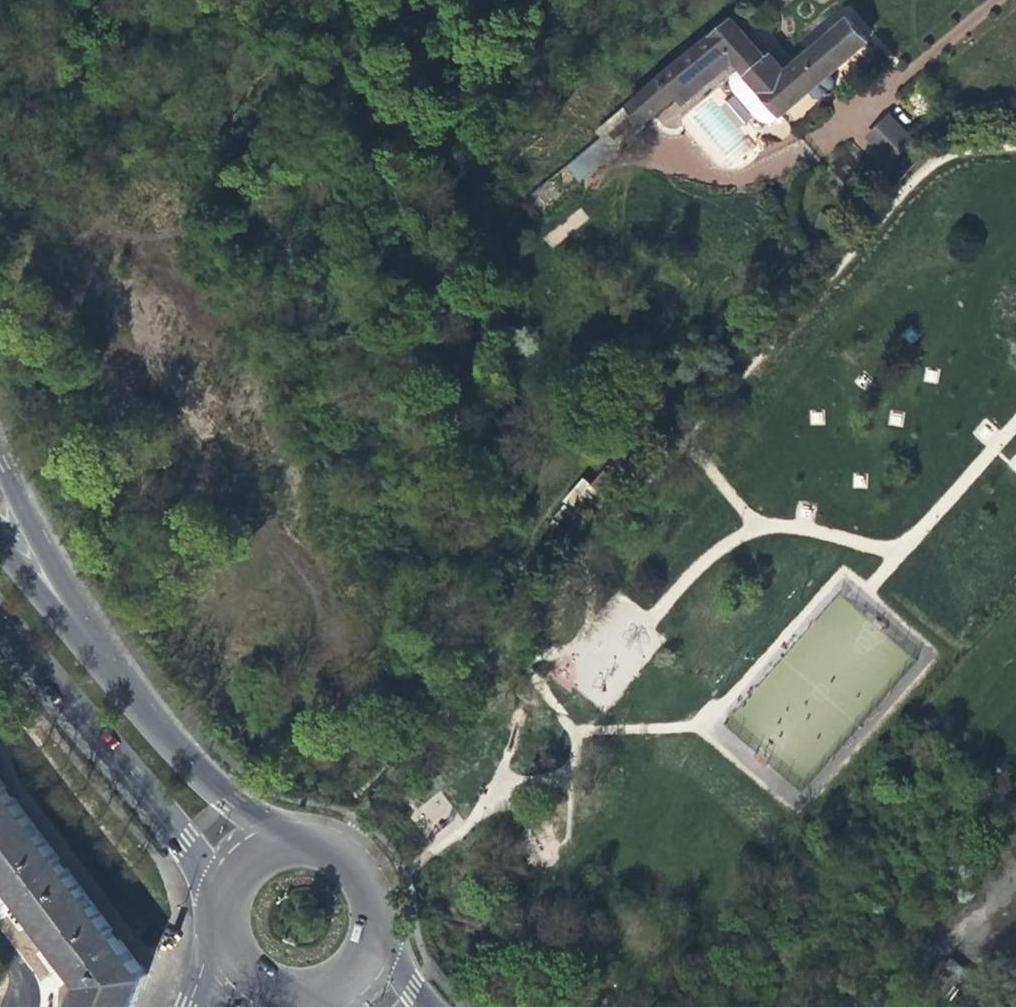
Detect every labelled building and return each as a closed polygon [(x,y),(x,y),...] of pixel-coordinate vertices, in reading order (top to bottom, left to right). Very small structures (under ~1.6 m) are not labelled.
[(743,19),(747,16),(752,11),(747,4),(737,11),(743,19)] [(737,11),(731,16),(751,40),(755,37),(760,32),(747,16),(743,19),(737,11)] [(731,16),(627,105),(650,130),(678,103),(687,113),(739,71),(743,75),(735,82),(769,122),(864,42),(845,19),(780,74),(759,49),(763,46),(755,37),(751,40),(731,16)] [(793,122),(814,102),(806,94),(785,113),(793,122)] [(627,105),(596,130),(603,138),(615,152),(645,126),(650,130),(627,105)] [(885,122),(866,140),(891,168),(910,151),(885,122)] [(0,778),(0,867),(11,882),(61,949),(86,983),(75,1006),(134,1006),(148,975),(0,778)]
